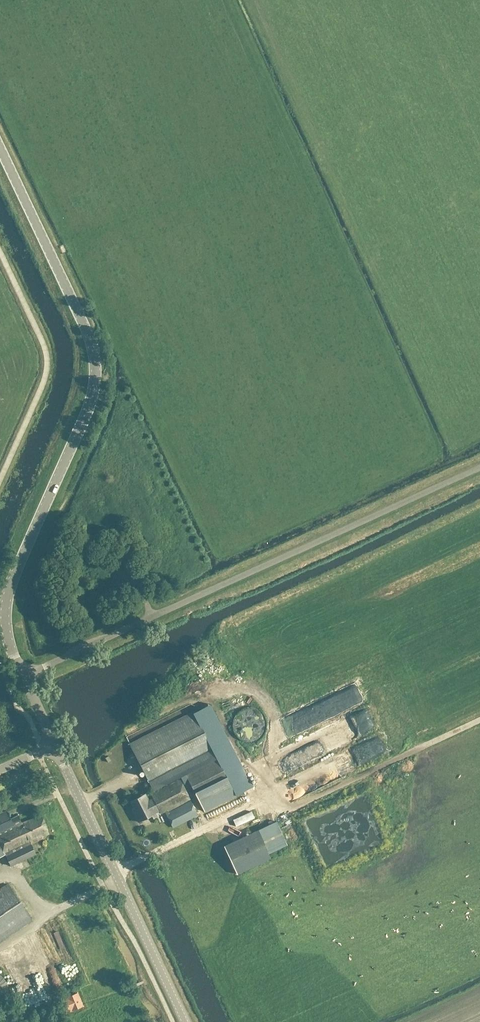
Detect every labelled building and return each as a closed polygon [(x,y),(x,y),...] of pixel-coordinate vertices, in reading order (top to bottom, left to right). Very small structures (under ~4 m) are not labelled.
[(212,681),(215,693),(223,692),(220,679),(212,681)] [(218,700),(222,709),(233,702),(228,694),(218,700)] [(193,713),(129,745),(150,785),(154,793),(151,795),(153,799),(148,801),(145,794),(130,802),(133,808),(131,809),(138,823),(148,818),(149,820),(156,817),(154,814),(159,811),(160,814),(164,812),(173,828),(197,815),(190,801),(168,813),(167,811),(189,800),(179,780),(186,777),(195,795),(196,796),(204,813),(236,797),(227,779),(217,757),(216,758),(214,753),(193,713)] [(0,814),(0,857),(5,855),(10,866),(35,854),(30,843),(31,842),(32,843),(36,841),(35,840),(48,834),(41,816),(21,824),(18,816),(10,820),(6,811),(0,814)] [(250,826),(252,832),(281,822),(278,816),(250,826)] [(228,845),(225,840),(216,846),(223,857),(249,839),(243,830),(238,833),(240,837),(228,845)] [(31,920),(8,885),(0,890),(0,941),(31,920)] [(77,994),(66,998),(65,995),(59,997),(65,1014),(72,1012),(71,1011),(82,1006),(77,994)]
